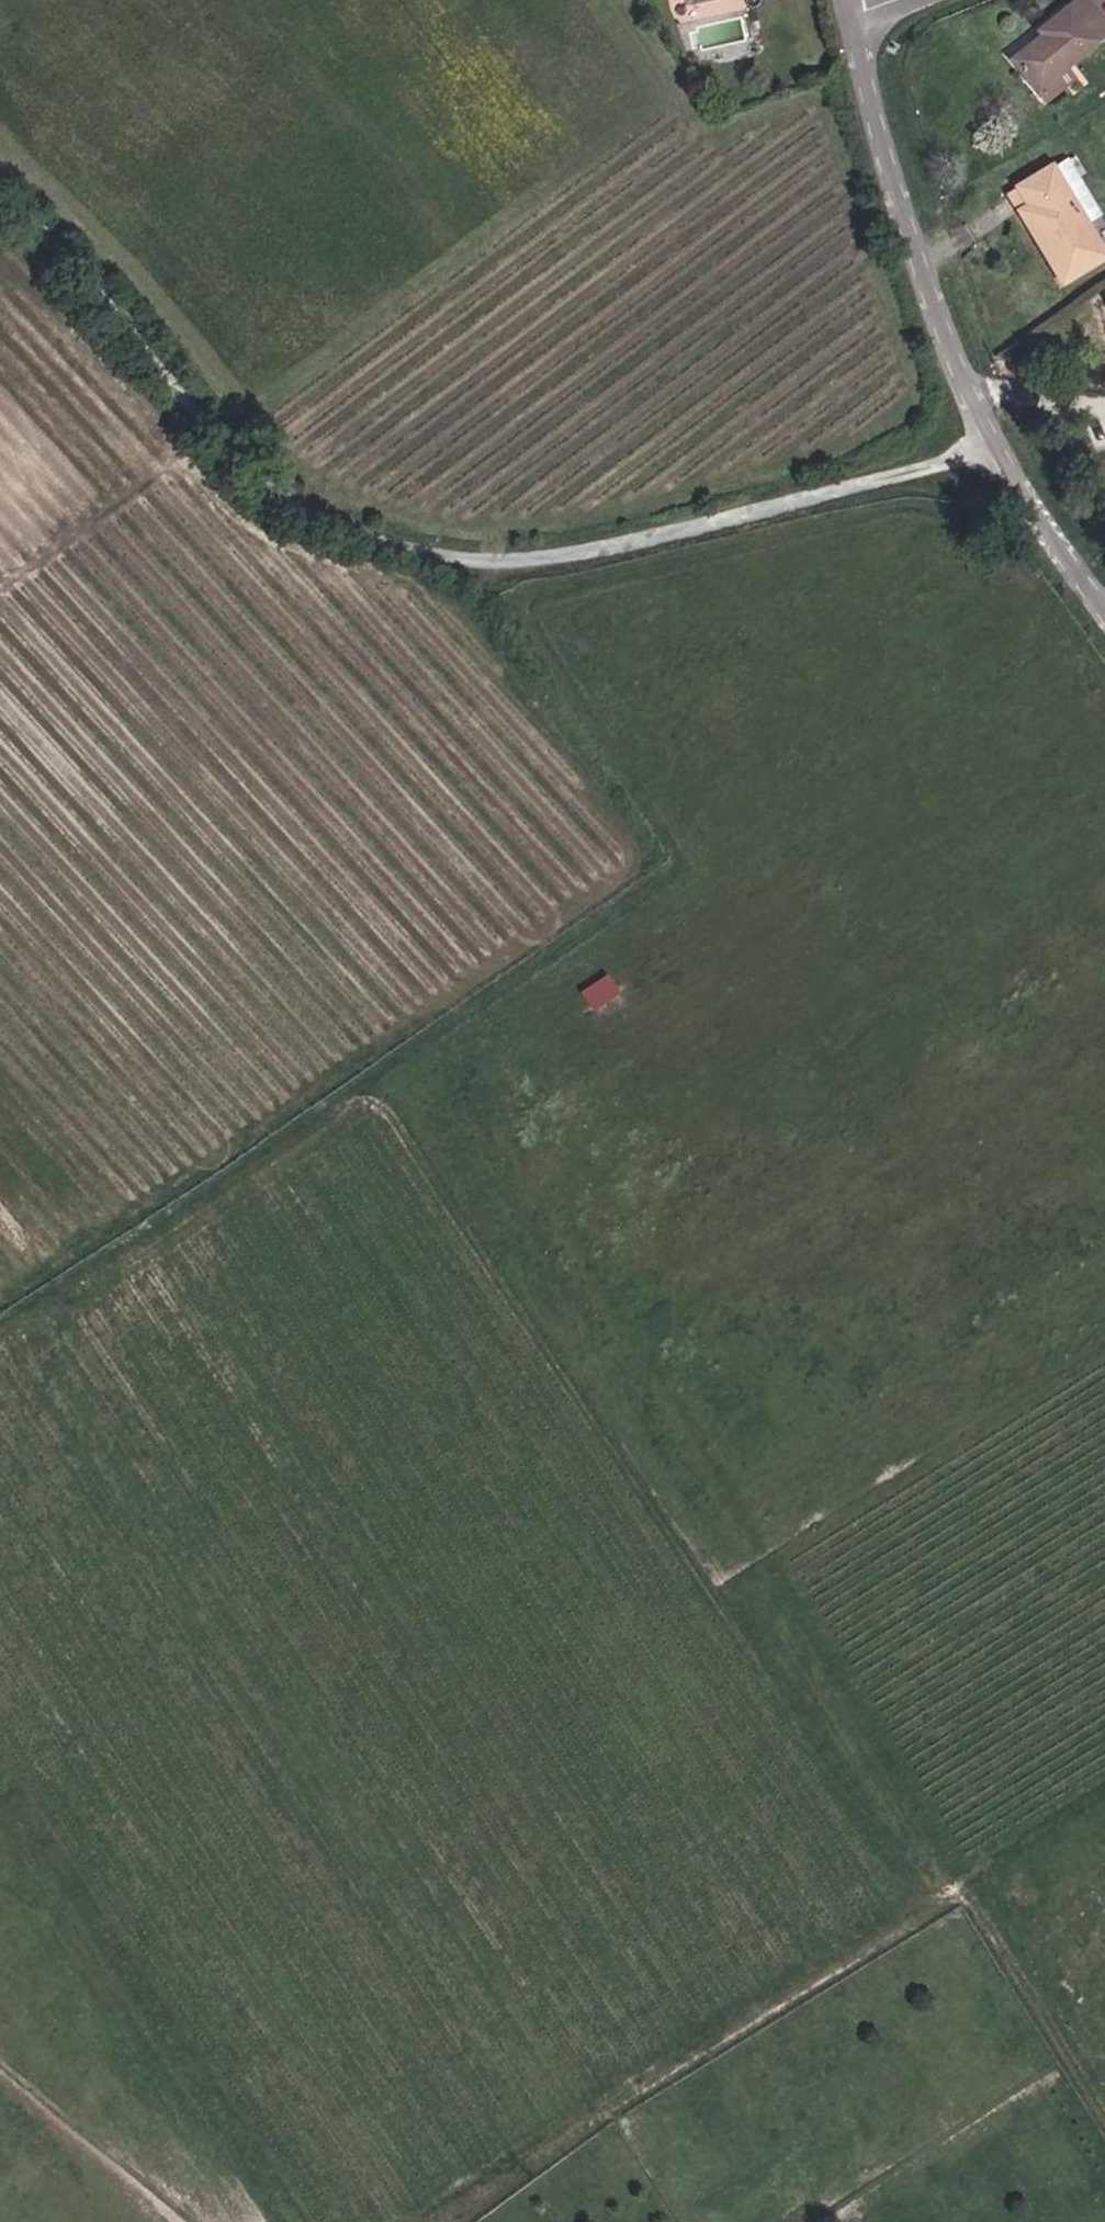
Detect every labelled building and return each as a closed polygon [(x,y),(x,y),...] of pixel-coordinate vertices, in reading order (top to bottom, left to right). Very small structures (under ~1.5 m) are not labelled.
[(1104,43),(1104,26),(1085,0),(1082,0),(1041,32),(1044,37),(1015,62),(1051,104),(1079,83),(1070,71),(1104,43)] [(1060,169),(1016,194),(1067,284),(1104,262),(1104,249),(1060,169)]
